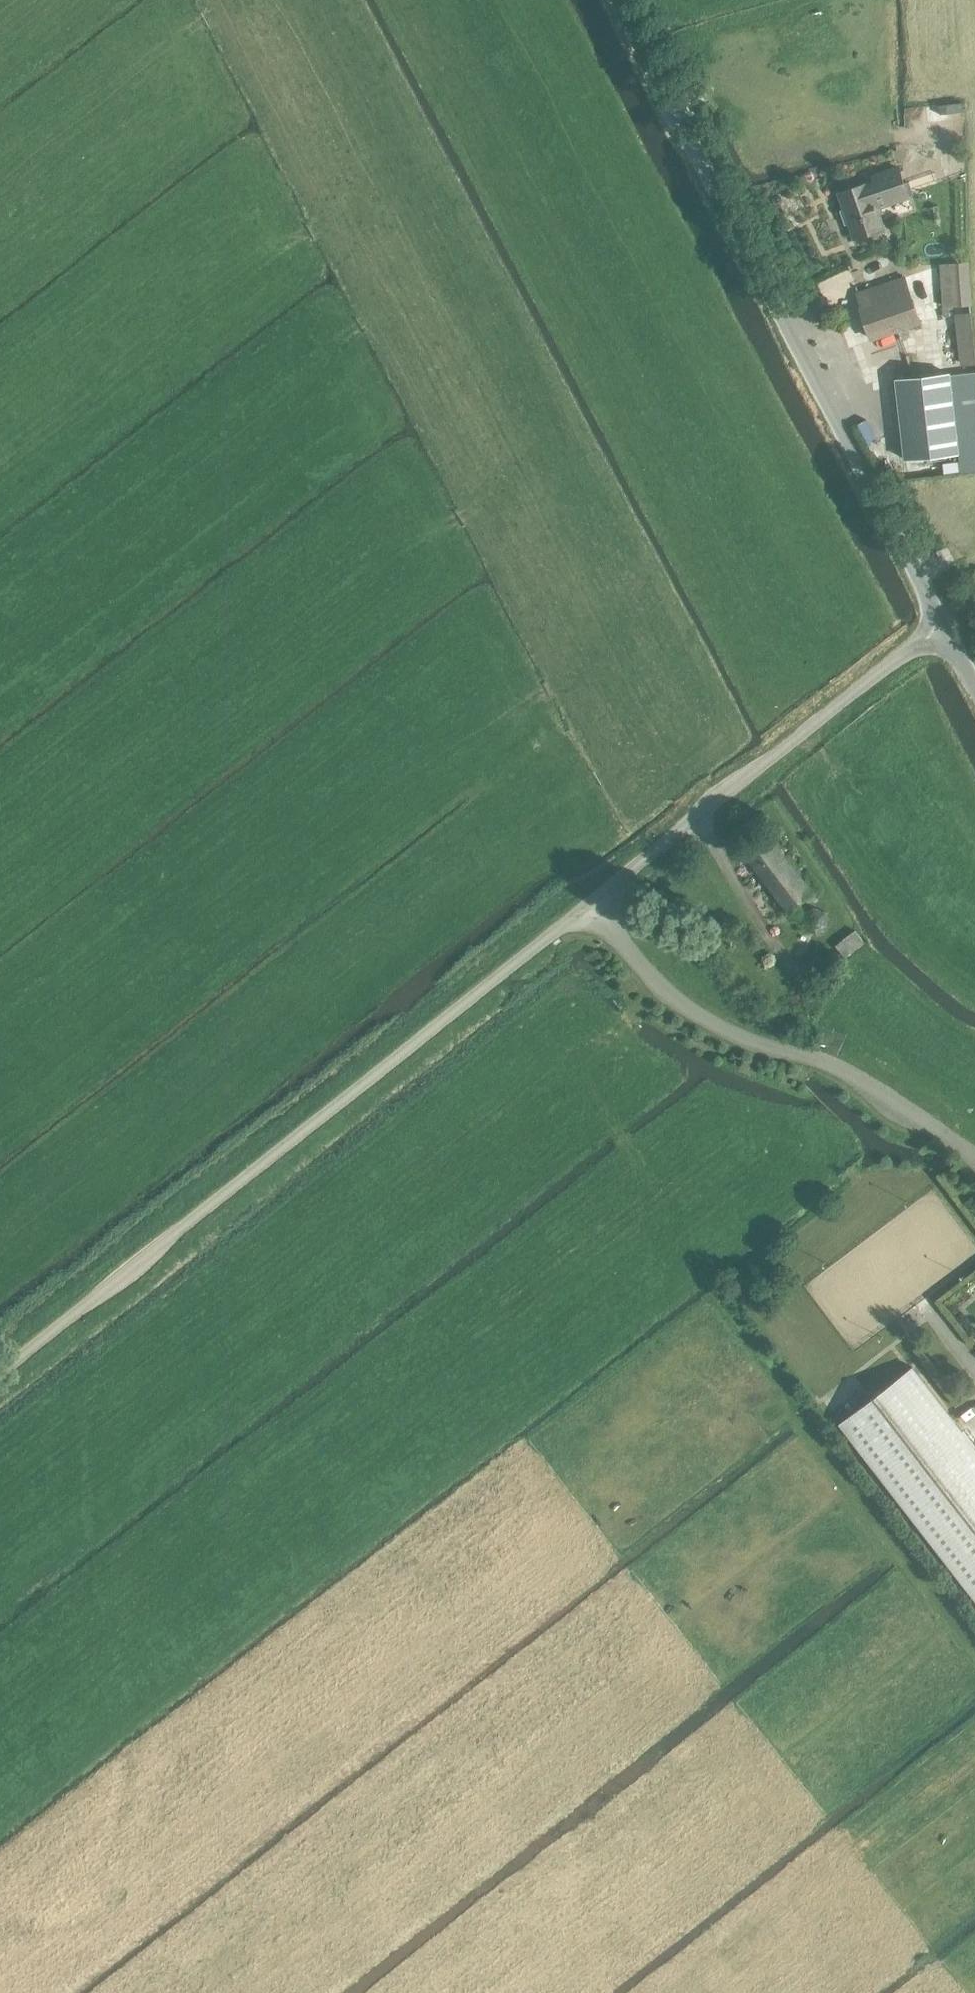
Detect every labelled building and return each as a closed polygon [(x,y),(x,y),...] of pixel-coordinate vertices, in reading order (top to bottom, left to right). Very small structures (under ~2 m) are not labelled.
[(840,193),(856,239),(884,229),(878,210),(911,198),(897,164),(872,174),(875,181),(840,193)] [(943,271),(943,305),(961,305),(961,271),(943,271)] [(907,278),(868,292),(873,305),(862,309),(872,339),(922,322),(907,278)] [(962,361),(974,361),(974,310),(960,310),(962,361)] [(896,379),(905,460),(960,454),(951,373),(896,379)] [(945,474),(961,472),(959,461),(944,463),(945,474)] [(789,913),(815,894),(771,836),(745,855),(789,913)] [(820,936),(830,928),(828,913),(814,910),(803,916),(805,930),(820,936)] [(846,958),(866,943),(856,931),(837,946),(846,958)] [(974,1596),(974,1446),(914,1367),(841,1424),(974,1596)]
